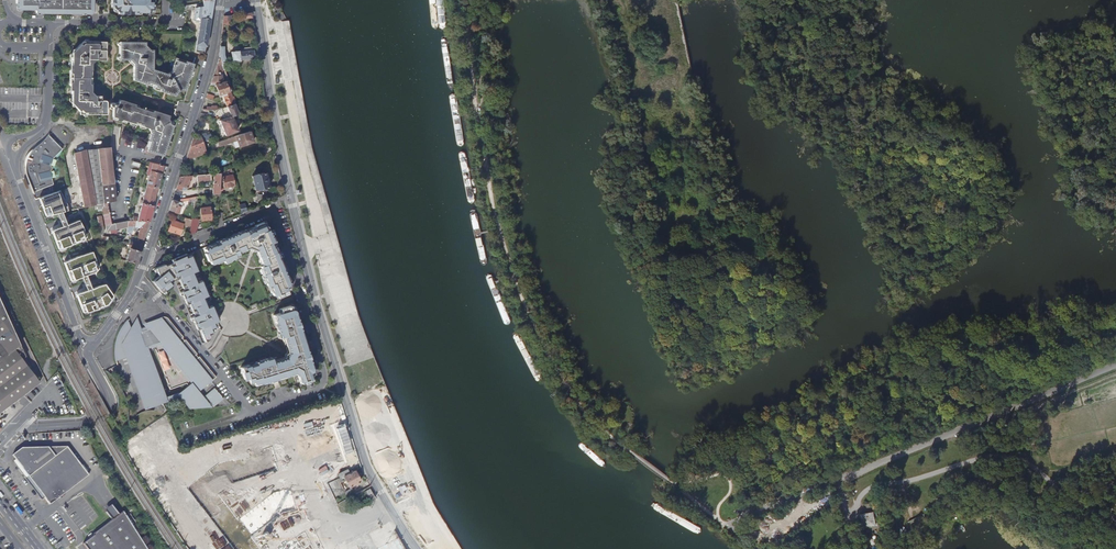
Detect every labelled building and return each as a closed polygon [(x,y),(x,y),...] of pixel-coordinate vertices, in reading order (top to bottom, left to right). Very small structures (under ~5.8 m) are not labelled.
[(17,5),(20,5),(21,7),(21,9),(37,9),(37,11),(40,11),(40,12),(83,13),(83,10),(85,10),(85,13),(91,13),(94,11),(94,0),(18,0),(17,5)] [(111,5),(112,6),(114,7),(118,10),(118,12),(119,14),(135,14),(136,12),(149,13),(149,10),(153,10),(153,0),(151,0),(111,0),(111,5)] [(203,0),(203,6),(201,7),(202,8),(201,18),(210,19),(213,0),(206,0),(203,0)] [(206,46),(210,19),(201,18),(202,8),(201,7),(198,8),(195,8),(193,21),(200,21),(195,52),(203,53),(205,46),(206,46)] [(105,60),(106,42),(83,42),(72,52),(72,69),(71,69),(70,70),(69,70),(69,72),(70,73),(72,74),(72,83),(70,83),(69,84),(69,85),(69,86),(70,87),(71,87),(71,104),(81,115),(102,115),(106,115),(106,106),(106,102),(105,101),(101,101),(101,97),(94,97),(91,93),(91,64),(95,60),(105,60)] [(142,42),(120,42),(120,61),(131,61),(134,64),(134,81),(147,85),(148,83),(151,84),(151,86),(155,87),(154,89),(162,92),(167,93),(172,95),(186,88),(191,72),(193,72),(194,71),(194,69),(192,68),(193,63),(176,58),(171,71),(167,73),(165,73),(165,72),(164,71),(163,70),(162,70),(161,72),(152,69),(152,53),(142,42)] [(219,55),(219,56),(224,70),(228,70),(224,56),(223,47),(220,47),(219,55)] [(240,60),(254,58),(253,51),(252,51),(251,48),(250,47),(244,48),(243,49),(243,52),(239,52),(238,51),(231,52),(232,62),(240,61),(240,60)] [(217,64),(211,83),(215,83),(215,85),(228,81),(226,76),(221,78),(220,74),(223,72),(219,59),(217,64)] [(228,81),(215,85),(219,97),(222,96),(222,94),(230,91),(228,88),(227,88),(226,85),(229,84),(228,81)] [(230,93),(230,91),(222,94),(222,96),(226,106),(234,104),(230,93)] [(135,105),(118,100),(117,105),(113,105),(112,104),(111,104),(110,105),(109,106),(109,109),(110,110),(111,110),(112,111),(112,117),(116,119),(116,121),(119,122),(120,122),(121,121),(130,123),(130,125),(131,126),(132,126),(133,126),(134,126),(134,125),(141,127),(142,129),(142,130),(143,130),(144,130),(145,129),(146,129),(149,129),(149,131),(151,130),(152,132),(150,133),(149,140),(149,141),(150,142),(147,152),(163,157),(166,149),(168,149),(169,149),(169,148),(169,147),(169,146),(167,146),(173,129),(165,115),(152,110),(151,111),(150,111),(150,112),(136,107),(136,106),(135,105)] [(234,104),(226,106),(220,108),(224,117),(224,118),(231,116),(232,117),(238,115),(237,113),(234,104)] [(231,116),(224,118),(219,121),(225,136),(237,131),(232,117),(231,116)] [(249,131),(235,136),(237,140),(239,147),(253,142),(251,135),(254,134),(252,129),(249,131)] [(203,142),(211,139),(210,135),(206,136),(205,133),(200,135),(203,142)] [(62,149),(48,134),(47,136),(45,138),(43,141),(41,143),(39,144),(36,146),(33,148),(31,151),(29,154),(28,157),(29,157),(28,159),(28,161),(26,160),(26,163),(25,167),(25,171),(27,176),(28,180),(33,192),(52,185),(49,171),(50,171),(51,170),(52,168),(52,166),(50,165),(49,165),(52,158),(53,158),(62,149)] [(186,158),(185,160),(197,156),(206,153),(203,142),(200,135),(193,137),(186,158)] [(235,136),(218,142),(219,145),(219,146),(237,140),(235,136)] [(101,204),(107,203),(115,201),(113,183),(109,148),(85,150),(74,153),(84,207),(101,204)] [(163,166),(150,162),(147,175),(148,175),(137,221),(143,221),(149,221),(163,166)] [(255,190),(268,187),(265,173),(251,176),(254,187),(255,190)] [(235,186),(232,175),(230,175),(228,176),(228,174),(225,175),(225,177),(222,177),(224,188),(235,186)] [(180,176),(176,189),(181,191),(183,187),(187,188),(190,179),(191,175),(180,176)] [(51,231),(58,249),(83,240),(85,237),(82,227),(78,220),(66,225),(61,212),(67,210),(66,204),(59,190),(38,198),(45,216),(56,213),(62,226),(51,231)] [(169,209),(169,210),(174,212),(173,212),(178,214),(181,207),(178,206),(179,202),(172,200),(169,209)] [(107,203),(101,204),(106,226),(112,225),(107,203)] [(200,208),(200,209),(201,221),(211,220),(210,207),(200,208)] [(189,235),(196,232),(199,220),(192,218),(192,220),(191,225),(189,235)] [(175,221),(172,221),(170,227),(168,231),(179,235),(183,224),(180,223),(180,222),(175,220),(175,221)] [(112,225),(106,226),(107,231),(110,231),(110,233),(117,234),(116,229),(127,227),(131,227),(129,231),(132,232),(133,230),(135,232),(138,227),(141,227),(138,238),(144,240),(150,221),(149,221),(143,221),(137,221),(133,221),(129,221),(128,221),(112,225)] [(205,254),(208,261),(210,261),(211,264),(225,259),(226,262),(236,258),(236,255),(238,254),(237,252),(248,248),(251,249),(254,250),(257,251),(263,266),(268,264),(269,266),(260,269),(267,286),(270,284),(271,286),(270,287),(273,296),(276,295),(277,298),(288,294),(287,290),(289,289),(288,286),(289,285),(285,276),(284,276),(282,272),(285,271),(281,263),(280,263),(278,260),(275,252),(274,253),(270,243),(273,242),(268,230),(264,232),(260,223),(255,226),(256,227),(246,231),(219,242),(219,243),(205,249),(207,253),(205,254)] [(101,241),(120,244),(127,244),(128,245),(129,243),(123,242),(124,239),(100,236),(101,241)] [(140,251),(142,245),(129,241),(129,243),(128,245),(127,244),(127,246),(128,246),(128,248),(129,248),(140,251)] [(136,264),(140,251),(129,248),(125,261),(134,264),(136,264)] [(77,256),(65,261),(63,262),(70,281),(72,280),(76,279),(81,277),(86,290),(75,294),(83,313),(98,309),(97,307),(106,304),(112,296),(104,284),(97,286),(91,289),(85,275),(93,272),(98,269),(91,252),(77,256)] [(163,265),(155,269),(159,276),(158,277),(157,277),(152,281),(161,293),(172,285),(171,282),(178,279),(182,289),(184,288),(185,289),(180,292),(186,305),(188,304),(193,314),(195,313),(195,314),(191,317),(197,330),(199,329),(204,342),(207,341),(215,327),(213,323),(218,321),(217,320),(217,319),(213,308),(212,308),(211,306),(207,308),(203,298),(207,296),(206,294),(207,294),(202,282),(201,283),(201,281),(196,282),(192,273),(196,271),(195,269),(197,269),(192,257),(191,257),(190,256),(186,257),(185,255),(170,262),(171,264),(164,267),(163,265)] [(22,359),(26,356),(0,300),(0,369),(22,359)] [(248,365),(240,367),(244,379),(248,378),(248,380),(257,383),(261,381),(262,384),(265,382),(266,384),(273,382),(272,380),(275,380),(273,373),(275,373),(276,377),(278,377),(284,375),(284,377),(288,376),(288,374),(294,372),(297,374),(300,384),(311,380),(309,373),(310,372),(311,372),(311,371),(312,370),(311,369),(311,368),(310,367),(309,367),(309,365),(310,364),(307,353),(305,354),(305,353),(302,353),(300,354),(299,352),(299,351),(304,350),(299,332),(293,334),(293,333),(292,331),(298,330),(298,328),(299,328),(296,316),(294,317),(293,315),(294,314),(294,313),(294,311),(293,311),(292,310),(291,310),(290,306),(280,309),(281,313),(273,315),(275,323),(277,323),(279,330),(278,330),(279,335),(284,334),(285,336),(284,337),(287,346),(288,350),(287,352),(290,354),(296,352),(297,354),(290,357),(287,355),(285,359),(273,363),(272,363),(273,366),(271,366),(269,363),(268,363),(266,359),(260,361),(260,362),(255,364),(256,365),(249,367),(248,365)] [(130,328),(132,332),(141,329),(137,317),(130,328)] [(132,332),(130,328),(128,321),(124,325),(121,330),(119,335),(117,341),(116,346),(115,352),(116,358),(116,361),(125,358),(134,355),(137,362),(132,364),(137,377),(142,376),(145,384),(140,386),(146,400),(150,398),(151,401),(154,400),(155,402),(165,399),(148,352),(156,349),(171,389),(174,388),(174,389),(183,386),(183,385),(190,383),(191,385),(180,393),(192,409),(201,408),(207,403),(198,392),(210,383),(206,378),(207,377),(211,382),(216,377),(200,357),(198,358),(196,355),(197,354),(186,340),(185,341),(182,338),(183,337),(168,319),(162,318),(160,318),(160,319),(162,321),(162,322),(132,333),(132,332)] [(143,324),(145,328),(162,321),(160,319),(160,318),(143,324)] [(134,355),(125,358),(145,409),(166,401),(165,399),(155,402),(154,400),(151,401),(150,398),(146,400),(140,386),(145,384),(142,376),(137,377),(132,364),(137,362),(134,355)] [(23,360),(22,359),(0,369),(0,412),(39,382),(35,377),(23,360)] [(205,394),(213,406),(224,399),(215,387),(205,394)] [(294,500),(287,502),(277,509),(277,508),(270,513),(268,515),(265,517),(265,518),(251,529),(252,531),(248,534),(247,532),(231,512),(233,511),(226,502),(224,503),(219,497),(230,489),(231,491),(250,477),(248,475),(254,470),(255,472),(274,458),(283,456),(280,442),(278,442),(276,435),(267,438),(263,440),(260,443),(251,450),(246,453),(247,455),(231,467),(230,466),(224,470),(208,482),(193,493),(198,499),(217,524),(218,522),(230,537),(228,539),(236,548),(258,548),(259,548),(258,547),(264,542),(266,544),(274,538),(282,531),(283,532),(288,528),(294,523),(293,522),(298,518),(294,500)] [(12,454),(26,473),(54,455),(46,446),(21,447),(12,454)] [(42,493),(81,464),(68,447),(54,455),(26,473),(42,493)] [(327,463),(315,467),(325,492),(336,488),(327,463)] [(89,475),(81,464),(42,493),(50,504),(89,475)] [(343,476),(349,473),(347,469),(338,474),(340,477),(343,476)] [(354,470),(349,473),(343,476),(349,487),(360,482),(354,470)] [(348,498),(351,496),(354,494),(351,489),(345,492),(348,498)] [(933,518),(925,501),(914,506),(921,523),(933,518)] [(921,523),(914,506),(901,513),(908,529),(921,523)] [(84,544),(87,548),(146,548),(123,513),(93,535),(94,536),(84,544)] [(876,527),(874,513),(861,515),(863,528),(876,527)] [(222,543),(225,541),(214,526),(210,528),(222,543)]
